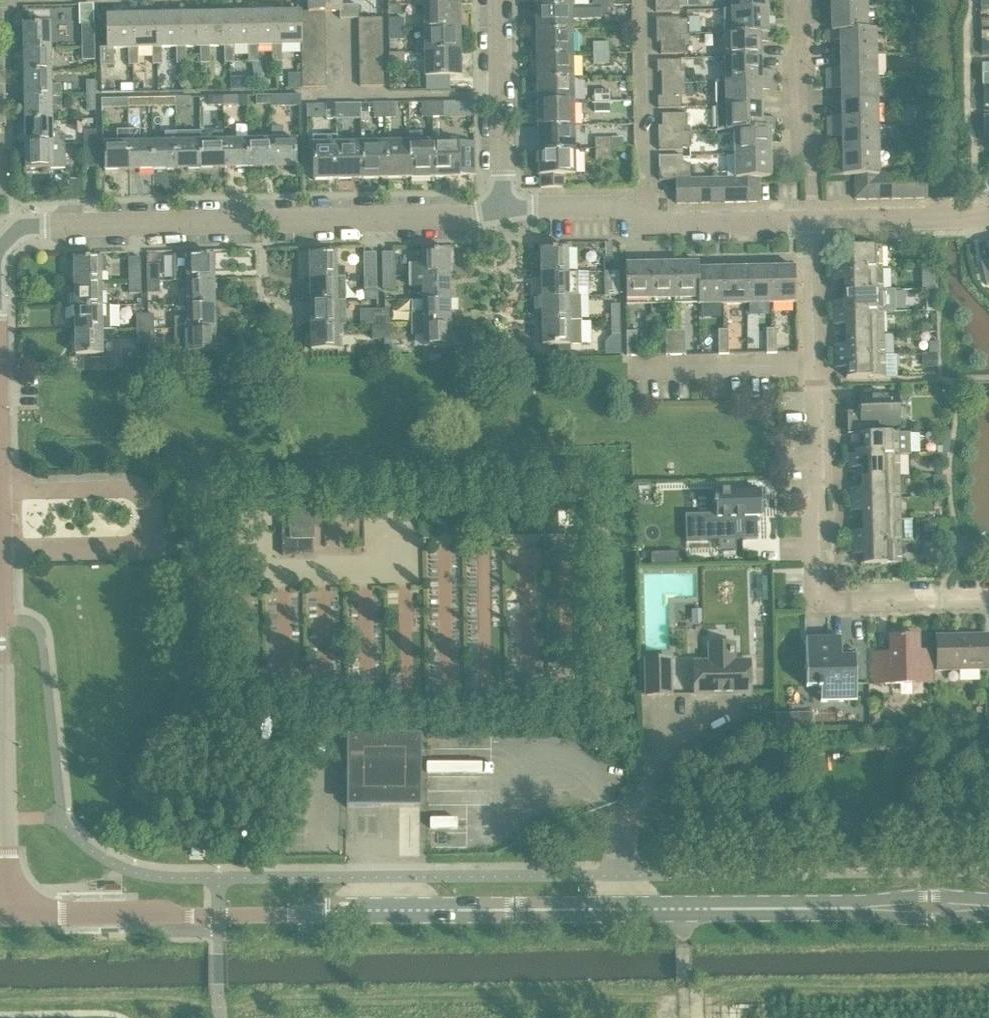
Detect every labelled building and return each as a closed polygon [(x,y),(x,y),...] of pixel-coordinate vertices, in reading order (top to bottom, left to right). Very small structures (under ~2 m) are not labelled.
[(308,12),(323,12),(340,11),(340,19),(357,18),(358,18),(357,10),(357,6),(340,7),(340,0),(308,0),(308,12)] [(731,11),(768,10),(767,0),(731,0),(731,11)] [(678,1),(655,1),(655,13),(678,13),(678,7),(678,1)] [(459,4),(423,5),(424,29),(460,28),(459,4)] [(571,6),(535,6),(536,30),(572,30),(572,20),(600,19),(600,16),(607,16),(607,5),(592,5),(571,6)] [(94,6),(80,6),(81,23),(94,23),(94,6)] [(831,31),(825,31),(825,32),(867,31),(867,7),(831,8),(831,31)] [(731,11),(723,11),(724,35),(731,35),(768,33),(768,10),(731,11)] [(308,12),(299,13),(300,26),(324,25),(323,12),(308,12)] [(251,46),(247,47),(248,63),(257,62),(257,46),(271,46),(275,46),(275,13),(251,14),(251,46)] [(275,46),(271,46),(271,62),(276,62),(277,71),(282,71),(282,62),(281,46),(300,45),(300,38),(300,26),(299,13),(275,13),(275,46)] [(203,47),(199,48),(199,64),(209,63),(209,47),(223,47),(227,47),(227,14),(203,15),(203,47)] [(227,47),(223,47),(223,63),(233,63),(233,47),(247,47),(251,46),(251,14),(227,14),(227,47)] [(156,48),(151,49),(152,65),(161,64),(161,48),(175,48),(179,48),(179,15),(155,16),(156,48)] [(179,48),(175,48),(175,64),(185,64),(185,48),(199,48),(203,47),(203,15),(179,15),(179,48)] [(107,48),(100,48),(101,66),(113,65),(113,49),(127,49),(132,49),(131,16),(106,17),(107,48)] [(132,49),(127,49),(128,65),(137,65),(136,49),(151,49),(156,48),(155,16),(131,16),(132,49)] [(358,18),(357,18),(358,30),(382,30),(381,18),(358,18)] [(678,18),(655,19),(655,31),(679,30),(678,19),(678,18)] [(403,19),(388,19),(388,30),(403,29),(403,19)] [(686,19),(678,19),(679,30),(679,35),(687,35),(686,19)] [(94,24),(81,24),(81,48),(94,48),(94,24)] [(50,25),(23,25),(23,50),(51,49),(50,25)] [(324,25),(300,26),(300,38),(324,38),(324,25)] [(460,28),(424,29),(424,53),(460,53),(460,28)] [(403,29),(388,30),(388,40),(403,40),(403,29)] [(382,30),(358,30),(358,42),(382,41),(382,30)] [(572,30),(536,30),(536,54),(572,54),(572,30)] [(679,30),(655,31),(656,43),(660,43),(679,42),(679,38),(679,35),(679,30)] [(867,31),(825,32),(825,42),(839,42),(839,56),(877,55),(876,31),(867,31)] [(731,35),(724,35),(724,60),(761,60),(760,44),(775,44),(775,33),(768,33),(731,35)] [(687,35),(679,35),(679,38),(679,42),(683,42),(684,45),(688,45),(687,35)] [(324,38),(300,38),(300,45),(300,51),(324,50),(324,38)] [(382,41),(358,42),(358,53),(382,52),(382,41)] [(679,42),(660,43),(660,54),(684,54),(684,45),(683,42),(679,42)] [(608,43),(593,43),(593,53),(608,53),(608,43)] [(94,48),(81,48),(82,61),(95,60),(94,48)] [(51,49),(23,50),(23,73),(51,73),(51,49)] [(324,50),(300,51),(300,63),(324,63),(324,50)] [(382,52),(358,53),(358,64),(382,64),(382,52)] [(403,53),(388,54),(388,64),(403,64),(403,53)] [(460,53),(424,53),(424,78),(426,78),(426,91),(449,91),(449,90),(449,78),(461,78),(460,53)] [(608,53),(593,53),(593,64),(608,63),(608,53)] [(572,54),(536,54),(537,78),(573,78),(572,54)] [(840,70),(826,70),(826,80),(877,79),(877,55),(839,56),(840,70)] [(681,60),(656,60),(657,74),(661,74),(661,73),(681,73),(681,72),(681,60)] [(761,60),(724,60),(725,84),(775,83),(775,72),(761,72),(761,60)] [(324,63),(300,63),(301,76),(325,75),(324,63)] [(382,64),(358,64),(359,75),(383,75),(382,64)] [(681,73),(661,73),(661,74),(661,85),(685,85),(685,72),(681,72),(681,73)] [(51,73),(23,73),(24,97),(62,97),(62,86),(51,86),(51,73)] [(325,75),(301,76),(301,89),(325,88),(325,75)] [(383,75),(359,75),(359,87),(383,87),(383,75)] [(573,78),(537,78),(537,102),(573,102),(573,78)] [(877,79),(826,80),(826,90),(840,90),(841,104),(877,103),(877,79)] [(95,81),(86,81),(86,96),(95,96),(95,81)] [(725,84),(715,84),(716,107),(761,106),(761,94),(776,94),(775,83),(725,84)] [(132,84),(120,84),(120,92),(132,92),(132,84)] [(685,85),(661,85),(661,96),(661,97),(681,96),(681,97),(685,97),(685,85)] [(609,90),(594,91),(594,101),(609,101),(609,90)] [(301,95),(269,96),(270,105),(271,105),(271,108),(301,107),(301,95)] [(95,96),(86,96),(87,111),(96,111),(95,96)] [(238,96),(222,97),(222,106),(238,105),(238,96)] [(269,96),(255,96),(256,105),(270,105),(269,96)] [(661,96),(657,96),(657,109),(681,108),(681,97),(681,96),(661,97),(661,96)] [(62,97),(24,97),(24,121),(52,120),(52,108),(63,108),(62,97)] [(190,97),(174,98),(174,107),(190,106),(190,97)] [(222,97),(208,97),(208,106),(222,106),(222,97)] [(142,98),(126,99),(127,108),(143,107),(142,98)] [(174,98),(158,98),(158,107),(174,107),(174,98)] [(126,99),(102,99),(102,108),(127,108),(126,99)] [(443,101),(432,101),(432,117),(443,117),(474,117),(473,100),(443,101)] [(432,101),(421,101),(422,118),(432,117),(432,101)] [(609,101),(594,101),(594,112),(609,111),(609,101)] [(347,103),(336,103),(337,119),(337,124),(341,124),(340,119),(347,119),(360,119),(360,102),(347,103)] [(384,102),(373,102),(374,119),(384,118),(384,102)] [(395,102),(384,102),(384,118),(395,118),(395,102)] [(573,102),(537,102),(538,126),(574,125),(573,102)] [(336,103),(325,103),(326,120),(337,119),(336,103)] [(841,118),(827,118),(827,128),(878,127),(877,103),(841,104),(841,118)] [(761,106),(716,107),(716,131),(725,131),(734,131),(769,130),(776,130),(776,120),(761,120),(761,106)] [(685,114),(662,114),(662,127),(681,126),(681,127),(685,127),(686,127),(685,114)] [(52,120),(24,121),(25,145),(62,144),(61,133),(52,133),(52,120)] [(574,125),(538,126),(538,151),(574,150),(574,125)] [(662,127),(658,127),(658,139),(681,138),(681,133),(681,127),(681,126),(662,127)] [(282,127),(270,128),(271,140),(271,167),(296,166),(296,140),(283,140),(282,127)] [(878,127),(827,128),(827,138),(842,138),(843,152),(878,151),(878,127)] [(139,130),(127,131),(129,170),(152,169),(152,143),(140,143),(139,130)] [(769,130),(734,131),(734,155),(770,154),(769,130)] [(96,131),(83,131),(83,144),(96,143),(96,131)] [(116,144),(103,144),(104,170),(129,170),(127,131),(115,131),(116,144)] [(200,132),(175,133),(176,169),(200,168),(200,142),(200,132)] [(164,143),(152,143),(152,169),(176,169),(175,133),(164,133),(164,143)] [(420,133),(409,133),(409,143),(410,178),(434,178),(433,142),(420,143),(420,133)] [(689,133),(681,133),(681,138),(682,149),(690,149),(689,133)] [(622,138),(611,139),(611,147),(622,147),(622,138)] [(681,138),(658,139),(658,151),(682,150),(682,149),(681,138)] [(610,139),(595,139),(595,150),(610,150),(610,139)] [(271,140),(247,141),(248,167),(271,167),(271,140)] [(223,141),(200,142),(200,168),(224,168),(223,141)] [(247,141),(223,141),(224,168),(248,167),(247,141)] [(457,142),(433,142),(434,178),(458,177),(458,176),(474,175),(473,143),(457,144),(457,142)] [(96,143),(83,144),(84,168),(97,167),(96,143)] [(385,143),(361,144),(362,179),(386,179),(385,143)] [(409,143),(385,143),(386,179),(410,178),(409,143)] [(62,144),(25,145),(25,170),(53,169),(64,169),(63,144),(62,144)] [(361,144),(337,145),(338,180),(362,179),(361,144)] [(337,145),(312,145),(313,180),(338,180),(337,145)] [(574,150),(538,151),(539,174),(540,174),(540,187),(564,187),(563,174),(575,174),(574,150)] [(610,150),(595,150),(595,160),(610,160),(610,150)] [(843,165),(828,166),(828,177),(854,177),(866,177),(878,177),(878,151),(843,152),(843,165)] [(770,154),(734,155),(735,179),(746,179),(758,179),(770,179),(770,154)] [(682,156),(658,156),(659,169),(682,168),(682,164),(682,156)] [(690,164),(682,164),(682,168),(682,180),(686,180),(690,180),(690,164)] [(682,168),(659,169),(659,181),(674,181),(674,180),(682,180),(682,168)] [(890,176),(878,177),(879,200),(891,200),(890,176)] [(902,176),(890,176),(891,200),(903,200),(902,176)] [(914,176),(902,176),(903,200),(915,200),(914,176)] [(926,176),(914,176),(915,200),(927,200),(926,176)] [(866,177),(854,177),(854,201),(867,201),(866,177)] [(878,177),(866,177),(867,201),(879,200),(878,177)] [(710,179),(698,180),(698,204),(710,204),(710,179)] [(722,179),(710,179),(710,204),(722,203),(722,179)] [(734,179),(722,179),(722,203),(734,203),(734,179)] [(735,179),(734,179),(734,203),(746,203),(746,179),(735,179)] [(758,179),(746,179),(746,203),(758,203),(758,179)] [(682,180),(674,180),(674,181),(675,204),(686,204),(686,180),(682,180)] [(690,180),(686,180),(686,204),(698,204),(698,180),(690,180)] [(843,259),(831,259),(831,271),(881,270),(881,247),(843,248),(843,259)] [(568,249),(541,250),(541,274),(568,273),(568,249)] [(394,251),(382,252),(382,278),(395,277),(394,251)] [(376,252),(363,252),(364,278),(376,278),(376,252)] [(422,265),(409,265),(409,277),(449,276),(449,265),(453,265),(453,252),(449,252),(422,252),(422,265)] [(336,254),(309,254),(310,279),(344,278),(344,267),(336,267),(336,254)] [(140,256),(128,257),(128,283),(141,282),(140,256)] [(186,257),(173,257),(174,281),(180,281),(180,282),(214,281),(213,256),(186,257)] [(612,258),(603,258),(604,272),(613,272),(612,258)] [(100,259),(73,259),(74,284),(101,283),(101,273),(105,272),(105,259),(100,259)] [(697,263),(673,264),(674,300),(697,299),(698,305),(697,263)] [(698,263),(697,263),(698,305),(722,305),(722,268),(698,269),(698,263)] [(649,264),(625,265),(626,301),(650,300),(649,264)] [(673,264),(649,264),(650,300),(674,300),(673,264)] [(159,266),(147,266),(147,282),(160,282),(159,266)] [(794,267),(770,268),(770,304),(795,303),(794,267)] [(746,268),(722,268),(722,305),(746,304),(746,268)] [(770,268),(746,268),(746,304),(770,304),(770,268)] [(881,270),(831,271),(831,282),(844,282),(844,292),(882,292),(881,270)] [(613,272),(604,272),(604,296),(619,296),(619,272),(613,272)] [(568,273),(541,274),(541,298),(568,297),(578,297),(578,273),(568,273)] [(449,276),(409,277),(410,289),(423,288),(423,300),(449,300),(449,276)] [(395,277),(382,278),(383,288),(395,287),(395,277)] [(344,278),(310,279),(310,302),(344,302),(344,278)] [(376,278),(364,278),(364,288),(376,288),(376,278)] [(214,281),(180,282),(181,291),(187,290),(187,305),(214,305),(214,281)] [(141,282),(128,283),(129,295),(141,294),(141,282)] [(160,282),(147,282),(147,294),(160,294),(160,282)] [(101,283),(74,284),(74,308),(101,307),(101,283)] [(844,302),(832,302),(832,314),(882,313),(894,313),(894,291),(882,292),(844,292),(844,302)] [(568,297),(541,298),(542,321),(581,321),(580,306),(580,297),(578,297),(568,297)] [(423,313),(411,313),(411,324),(450,323),(449,300),(423,300),(423,313)] [(344,302),(310,302),(310,326),(337,326),(345,326),(344,302)] [(187,319),(174,319),(174,329),(214,329),(214,305),(187,305),(187,319)] [(619,305),(611,306),(611,320),(620,320),(619,305)] [(101,307),(74,308),(75,332),(112,331),(111,307),(101,307)] [(380,309),(371,309),(371,325),(380,325),(380,309)] [(388,309),(380,309),(380,325),(389,325),(388,309)] [(882,313),(832,314),(832,325),(845,325),(845,335),(883,334),(882,313)] [(145,315),(136,315),(136,330),(145,330),(145,315)] [(153,315),(145,315),(145,330),(154,330),(153,315)] [(620,320),(611,320),(611,335),(620,335),(620,320)] [(581,321),(542,321),(542,346),(581,346),(581,321)] [(450,323),(411,324),(411,336),(423,336),(424,349),(450,348),(450,323)] [(380,325),(371,325),(372,338),(380,338),(380,325)] [(389,325),(380,325),(380,338),(389,338),(389,325)] [(337,326),(310,326),(311,351),(337,351),(337,326)] [(214,329),(174,329),(174,330),(175,354),(188,354),(215,353),(214,329)] [(771,329),(766,329),(766,341),(776,341),(776,329),(771,329)] [(145,330),(136,330),(137,345),(145,345),(145,330)] [(154,330),(145,330),(145,345),(154,344),(154,330)] [(685,330),(675,331),(675,343),(685,343),(685,330)] [(728,330),(718,330),(718,342),(728,342),(728,330)] [(112,331),(75,332),(75,356),(102,355),(102,343),(116,343),(116,331),(112,331)] [(675,331),(665,331),(665,343),(675,343),(675,331)] [(636,332),(626,332),(626,344),(636,344),(636,332)] [(845,345),(833,345),(833,358),(883,356),(883,334),(845,335),(845,345)] [(776,341),(766,341),(766,353),(776,353),(776,341)] [(728,342),(718,342),(718,355),(728,354),(728,342)] [(675,343),(665,343),(666,355),(675,355),(675,343)] [(685,343),(675,343),(675,355),(685,355),(685,343)] [(937,343),(928,343),(928,353),(937,353),(937,343)] [(636,344),(626,344),(627,356),(637,356),(636,344)] [(883,356),(833,358),(833,368),(845,368),(846,379),(884,378),(883,356)] [(937,358),(923,358),(923,370),(937,370),(937,358)] [(115,359),(90,360),(91,371),(115,370),(115,359)] [(860,413),(847,413),(847,435),(860,435),(879,434),(878,425),(900,425),(899,394),(860,395),(860,413)] [(860,445),(848,446),(848,458),(899,456),(911,456),(910,434),(898,434),(879,434),(860,435),(860,445)] [(899,456),(848,458),(848,469),(861,468),(861,479),(899,478),(899,456)] [(861,488),(849,488),(849,500),(899,500),(899,478),(861,479),(861,488)] [(688,539),(685,539),(685,541),(757,539),(757,517),(761,517),(761,515),(760,504),(760,490),(756,490),(756,487),(746,488),(746,491),(737,491),(734,492),(734,491),(722,492),(719,492),(715,492),(715,493),(715,501),(713,501),(713,505),(716,505),(716,517),(712,517),(703,517),(703,518),(701,518),(701,517),(688,518),(688,519),(688,533),(688,539)] [(899,500),(849,500),(849,511),(862,511),(862,522),(900,521),(899,500)] [(281,517),(281,518),(282,525),(282,533),(282,556),(298,555),(312,555),(312,540),(313,540),(313,525),(313,516),(313,515),(313,509),(289,509),(289,513),(289,517),(281,517)] [(862,531),(850,531),(850,544),(900,543),(912,543),(912,521),(900,521),(862,522),(862,531)] [(900,543),(850,544),(850,555),(862,555),(862,566),(900,565),(900,543)] [(952,543),(943,543),(944,554),(952,553),(952,543)] [(660,555),(651,555),(651,565),(660,565),(660,555)] [(987,635),(936,636),(937,671),(988,670),(987,635)] [(890,659),(872,659),(873,685),(933,683),(932,652),(917,652),(917,636),(889,637),(890,659)] [(806,639),(805,639),(806,688),(817,688),(817,694),(820,694),(821,702),(857,702),(856,663),(855,651),(854,651),(854,657),(841,657),(841,651),(841,638),(829,638),(827,638),(806,639)] [(710,662),(694,663),(694,695),(750,694),(750,662),(734,662),(733,644),(709,644),(710,662)] [(670,659),(646,660),(646,696),(670,695),(670,659)] [(785,714),(776,714),(776,732),(786,732),(785,714)] [(420,735),(346,735),(346,808),(380,808),(380,807),(420,807),(420,735)]
